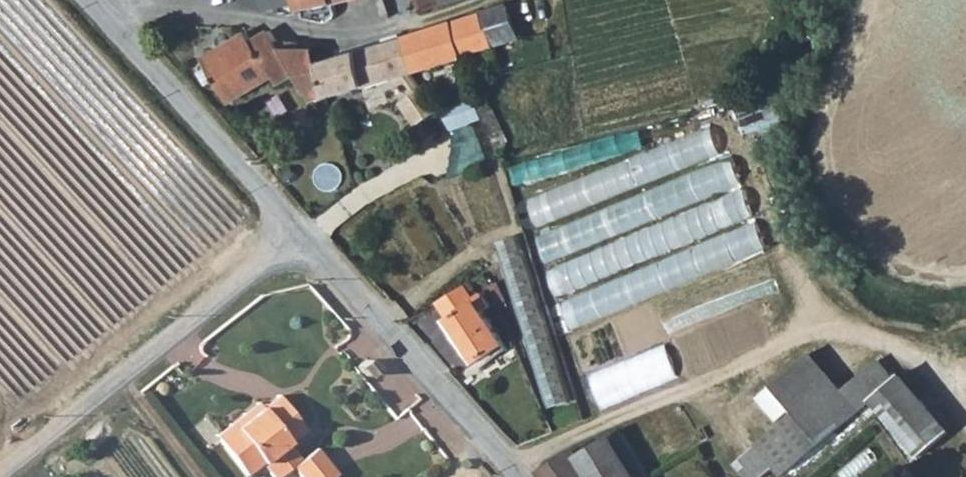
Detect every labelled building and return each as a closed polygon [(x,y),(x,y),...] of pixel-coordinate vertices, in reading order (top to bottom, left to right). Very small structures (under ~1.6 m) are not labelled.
[(271,12),(302,8),(300,0),(267,0),(271,12)] [(302,8),(304,18),(337,7),(338,2),(337,0),(300,0),(302,8)] [(449,6),(448,0),(418,0),(422,13),(449,6)] [(511,7),(454,24),(462,56),(498,48),(525,40),(511,7)] [(406,40),(416,76),(463,59),(462,56),(454,24),(406,40)] [(300,77),(284,50),(273,31),(255,42),(250,34),(205,60),(211,69),(219,82),(232,104),(277,80),(282,87),(300,77)] [(372,50),(340,61),(322,66),(333,100),(399,80),(414,76),(416,76),(406,40),(372,50)] [(333,100),(322,66),(318,51),(284,50),(300,77),(317,105),(333,100)] [(201,74),(210,87),(219,82),(211,69),(201,74)] [(414,76),(399,80),(412,99),(424,91),(414,76)] [(440,114),(424,91),(412,99),(404,105),(420,128),(440,114)] [(489,94),(476,99),(478,115),(480,114),(492,110),(494,109),(489,94)] [(493,136),(505,132),(492,110),(480,114),(493,136)] [(483,135),(459,145),(465,158),(488,149),(483,135)] [(551,260),(749,187),(739,158),(540,231),(551,260)] [(752,193),(550,264),(560,290),(761,220),(752,193)] [(577,327),(774,251),(762,222),(566,298),(577,327)] [(515,237),(491,244),(546,408),(571,401),(515,237)] [(473,284),(440,305),(480,365),(508,345),(473,295),(478,292),(473,284)] [(671,344),(594,374),(607,407),(684,377),(671,344)] [(773,388),(797,416),(759,449),(782,476),(789,476),(863,415),(813,355),(773,388)] [(355,374),(364,383),(376,372),(367,363),(355,374)] [(294,470),(280,453),(287,447),(306,432),(279,400),(263,412),(222,444),(249,476),(261,465),(271,476),(285,476),(294,470)] [(222,444),(263,412),(257,406),(217,437),(222,444)] [(624,433),(582,457),(579,452),(540,474),(542,476),(651,476),(624,433)] [(287,447),(280,453),(294,470),(297,475),(305,468),(300,462),(287,447)] [(299,476),(330,476),(334,474),(315,449),(300,462),(305,468),(297,475),(299,476)]
